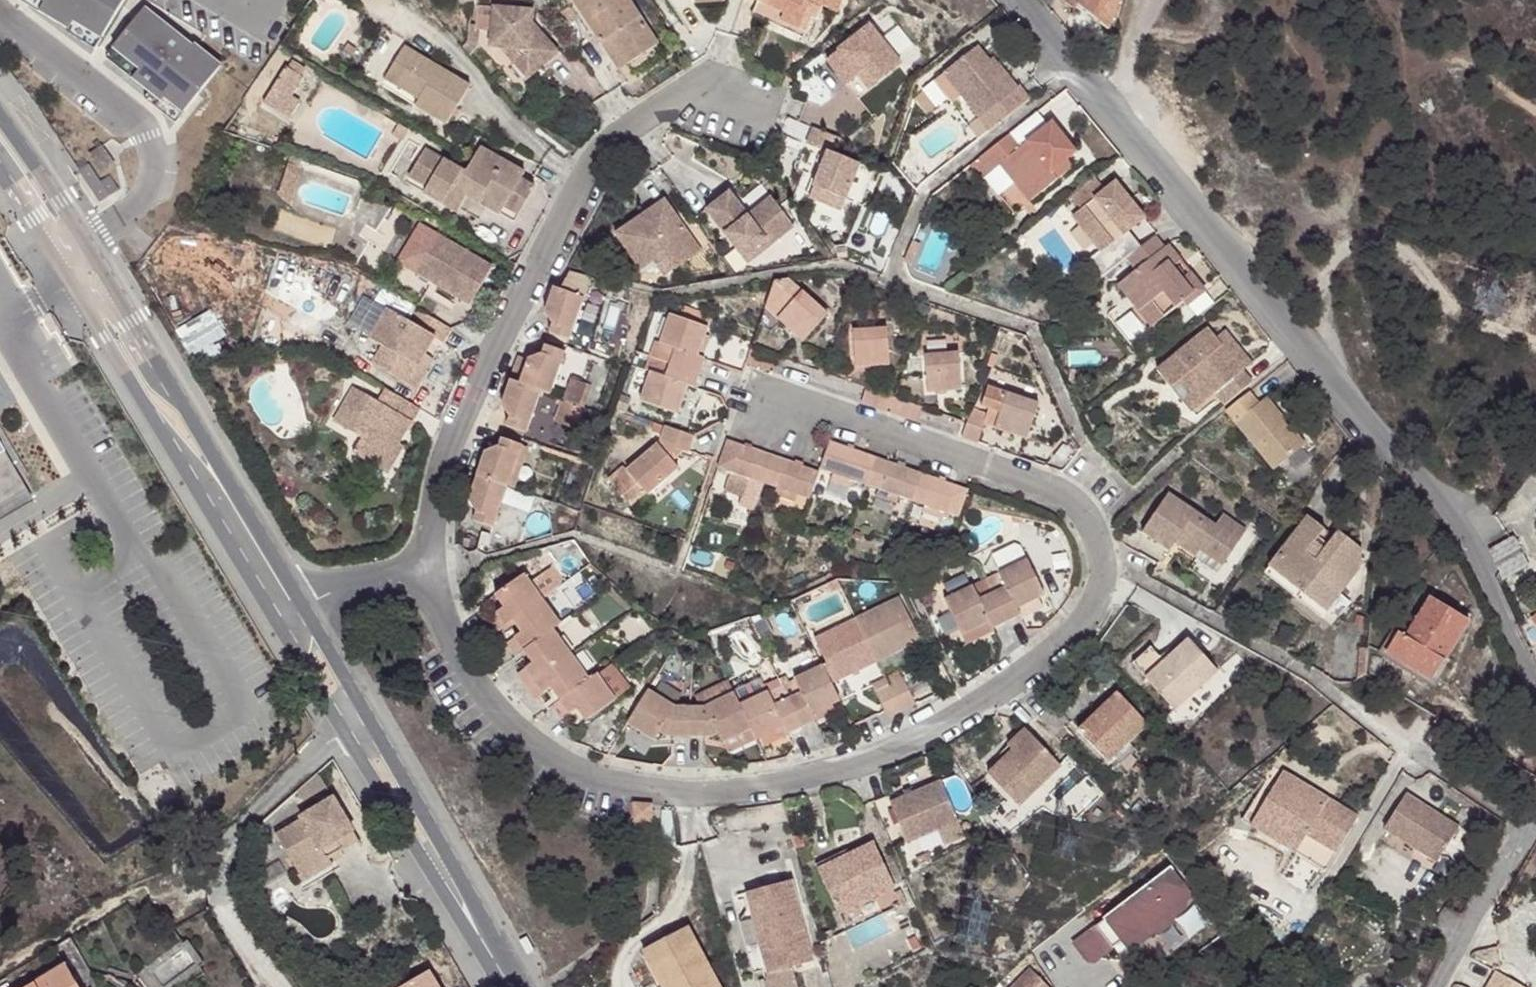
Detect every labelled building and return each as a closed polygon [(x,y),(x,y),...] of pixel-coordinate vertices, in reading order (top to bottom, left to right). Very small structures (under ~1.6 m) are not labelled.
[(97,47),(126,0),(18,0),(97,47)] [(531,66),(555,48),(530,16),(530,2),(511,0),(490,0),(487,38),(499,41),(511,56),(519,50),(531,66)] [(654,39),(628,0),(574,0),(599,38),(608,31),(625,58),(654,39)] [(775,23),(781,9),(762,0),(755,0),(749,11),(775,23)] [(775,23),(801,36),(812,15),(815,16),(821,4),(835,10),(840,0),(762,0),(781,9),(775,23)] [(1077,10),(1081,5),(1111,28),(1120,0),(1066,0),(1077,10)] [(177,34),(146,9),(107,58),(180,118),(221,67),(178,33),(177,34)] [(480,25),(469,24),(468,41),(463,48),(470,56),(479,45),(480,25)] [(868,24),(826,59),(847,84),(852,79),(864,93),(901,63),(868,24)] [(660,49),(654,39),(625,58),(608,31),(599,38),(623,73),(660,49)] [(443,118),(467,79),(399,39),(381,71),(415,92),(410,99),(443,118)] [(996,65),(990,57),(980,45),(935,79),(955,103),(964,96),(980,116),(1019,86),(1000,62),(996,65)] [(523,72),(531,66),(519,50),(511,56),(523,72)] [(994,54),(990,57),(996,65),(1000,62),(994,54)] [(1021,146),(1010,131),(983,153),(996,169),(1003,164),(1032,199),(1066,172),(1059,164),(1066,158),(1076,151),(1052,121),(1021,146)] [(841,135),(810,124),(805,142),(823,148),(805,196),(841,210),(859,161),(835,151),(841,135)] [(458,179),(515,212),(532,183),(519,176),(518,175),(518,173),(520,168),(477,143),(461,168),(421,144),(405,171),(448,197),(458,179)] [(98,150),(85,160),(99,179),(111,170),(98,150)] [(972,162),(985,178),(987,176),(996,169),(983,153),(972,162)] [(1073,167),(1066,158),(1059,164),(1066,172),(1073,167)] [(511,220),(515,212),(458,179),(448,197),(405,171),(401,177),(454,209),(464,193),(511,220)] [(1101,278),(1125,258),(1126,257),(1120,248),(1120,247),(1122,244),(1118,238),(1129,229),(1142,217),(1112,181),(1072,214),(1099,248),(1086,259),(1101,278)] [(793,224),(775,201),(752,221),(747,214),(727,189),(705,208),(741,255),(763,236),(769,244),(793,224)] [(752,221),(775,201),(770,194),(747,214),(752,221)] [(670,223),(676,219),(663,198),(610,235),(638,274),(650,265),(655,271),(675,256),(681,266),(697,254),(698,253),(698,251),(681,227),(676,231),(670,223)] [(681,227),(676,219),(670,223),(676,231),(681,227)] [(1126,257),(1142,244),(1129,229),(1118,238),(1122,244),(1120,247),(1120,248),(1126,257)] [(475,304),(498,265),(442,232),(420,272),(475,304)] [(747,262),(769,244),(763,236),(741,255),(747,262)] [(1161,248),(1152,237),(1142,244),(1126,257),(1125,258),(1133,270),(1115,285),(1128,301),(1140,293),(1158,319),(1161,322),(1201,292),(1187,274),(1180,280),(1170,269),(1178,262),(1166,245),(1161,248)] [(912,244),(903,267),(911,270),(919,246),(912,244)] [(662,279),(681,266),(675,256),(655,271),(662,279)] [(587,280),(572,277),(566,293),(552,288),(543,314),(549,324),(546,332),(567,339),(587,280)] [(774,317),(799,340),(824,314),(799,290),(790,280),(771,283),(762,307),(774,317)] [(439,341),(447,328),(408,305),(401,316),(357,292),(339,321),(377,344),(368,362),(402,381),(419,351),(428,335),(439,341)] [(1140,293),(1128,301),(1131,306),(1148,327),(1158,319),(1140,293)] [(679,318),(704,327),(708,314),(684,305),(679,318)] [(1143,330),(1148,327),(1131,306),(1127,310),(1143,330)] [(667,348),(661,363),(696,375),(702,358),(694,356),(704,327),(679,318),(666,314),(656,344),(667,348)] [(887,365),(884,327),(849,329),(853,368),(887,365)] [(1222,408),(1251,384),(1242,373),(1237,376),(1224,360),(1236,350),(1222,332),(1215,339),(1207,329),(1153,371),(1168,390),(1181,379),(1202,405),(1213,397),(1222,408)] [(537,391),(548,395),(562,352),(541,345),(537,355),(525,360),(517,384),(537,391)] [(1237,376),(1242,373),(1250,367),(1236,350),(1224,360),(1237,376)] [(429,357),(419,351),(402,381),(412,387),(429,357)] [(959,394),(956,356),(923,359),(926,397),(959,394)] [(696,375),(661,363),(657,376),(646,372),(635,402),(672,416),(683,385),(692,387),(696,375)] [(1189,416),(1202,405),(1181,379),(1168,390),(1189,416)] [(537,391),(517,384),(508,381),(499,406),(504,415),(501,425),(523,432),(537,391)] [(369,409),(374,399),(352,387),(331,421),(359,439),(351,454),(366,463),(371,455),(389,466),(401,446),(395,441),(403,428),(369,409)] [(408,420),(415,408),(380,388),(374,399),(408,420)] [(886,413),(892,398),(862,388),(857,403),(886,413)] [(1024,441),(1036,406),(1004,395),(985,389),(978,408),(997,415),(992,430),(1024,441)] [(1260,405),(1251,394),(1226,415),(1271,473),(1305,449),(1269,400),(1260,405)] [(403,428),(408,420),(374,399),(369,409),(403,428)] [(984,415),(980,426),(992,430),(997,415),(978,408),(977,412),(984,415)] [(969,409),(959,439),(974,444),(980,426),(984,415),(977,412),(969,409)] [(684,451),(690,437),(660,426),(656,440),(684,451)] [(523,446),(501,438),(498,448),(485,454),(469,499),(475,513),(473,520),(493,527),(508,489),(523,446)] [(758,490),(769,457),(724,441),(713,475),(723,478),(721,486),(743,493),(746,486),(758,490)] [(826,443),(816,469),(816,470),(829,475),(827,482),(849,489),(851,482),(862,486),(872,457),(826,442),(826,443)] [(629,503),(671,468),(652,444),(607,480),(629,503)] [(529,448),(523,446),(508,489),(514,491),(529,448)] [(32,502),(0,448),(0,520),(32,502)] [(385,473),(389,466),(371,455),(366,463),(385,473)] [(771,457),(769,457),(758,490),(770,494),(767,502),(789,510),(792,502),(804,506),(816,473),(771,457)] [(909,503),(919,474),(873,458),(872,457),(862,486),(875,491),(873,498),(893,504),(896,498),(909,503)] [(955,517),(964,490),(919,474),(909,503),(921,507),(919,513),(940,521),(943,513),(955,517)] [(1199,551),(1221,566),(1245,534),(1222,517),(1214,527),(1169,494),(1142,532),(1168,551),(1174,544),(1180,534),(1186,538),(1180,548),(1194,558),(1199,551)] [(1306,520),(1267,572),(1294,592),(1325,616),(1359,572),(1360,554),(1337,536),(1334,541),(1306,520)] [(1174,544),(1180,548),(1186,538),(1180,534),(1174,544)] [(1490,549),(1504,576),(1528,563),(1514,536),(1490,549)] [(1216,573),(1221,566),(1199,551),(1194,558),(1216,573)] [(986,597),(1000,626),(1013,620),(1010,613),(1031,602),(1036,599),(1020,566),(993,579),(999,590),(986,597)] [(510,619),(540,597),(522,572),(492,594),(500,606),(486,618),(495,630),(510,619)] [(984,634),(1000,626),(986,597),(971,604),(964,591),(938,605),(955,639),(980,627),(984,634)] [(521,650),(552,627),(558,622),(540,597),(510,619),(519,631),(505,643),(514,655),(521,650)] [(853,618),(874,662),(916,642),(894,598),(853,618)] [(1407,642),(1401,638),(1389,658),(1434,684),(1469,624),(1430,601),(1407,642)] [(1013,620),(1013,622),(1035,610),(1031,602),(1010,613),(1013,620)] [(832,683),(874,662),(853,618),(811,639),(822,665),(832,683)] [(515,674),(524,686),(571,652),(552,627),(521,650),(530,663),(515,674)] [(955,639),(960,649),(985,636),(984,634),(980,627),(955,639)] [(1389,658),(1401,638),(1395,635),(1383,655),(1389,658)] [(1176,713),(1220,674),(1191,644),(1168,665),(1149,683),(1176,713)] [(1152,648),(1133,666),(1149,683),(1168,665),(1152,648)] [(1368,649),(1359,648),(1357,680),(1366,675),(1368,649)] [(571,652),(524,686),(533,698),(548,688),(558,700),(590,677),(571,652)] [(1389,658),(1383,655),(1381,660),(1437,692),(1440,688),(1434,684),(1389,658)] [(827,685),(832,683),(822,665),(818,667),(827,685)] [(795,691),(783,697),(798,729),(810,723),(808,717),(830,706),(836,703),(827,685),(818,667),(790,681),(795,691)] [(595,673),(590,677),(558,700),(550,706),(560,719),(575,708),(583,720),(614,699),(595,673)] [(885,684),(899,714),(911,708),(896,679),(885,684)] [(884,721),(899,714),(885,684),(870,691),(884,721)] [(664,738),(685,739),(687,706),(672,705),(646,688),(625,721),(651,739),(656,732),(664,738)] [(798,729),(783,697),(769,704),(763,692),(736,706),(748,732),(753,742),(781,729),(785,736),(798,729)] [(687,706),(685,739),(707,741),(716,737),(720,745),(748,732),(736,706),(730,694),(702,707),(687,706)] [(1104,768),(1145,731),(1117,699),(1076,735),(1104,768)] [(808,717),(810,723),(833,711),(830,706),(808,717)] [(748,732),(720,745),(725,755),(753,742),(748,732)] [(1014,806),(1058,768),(1029,734),(985,773),(1014,806)] [(1356,825),(1325,807),(1319,816),(1291,799),(1296,790),(1281,780),(1253,827),(1297,854),(1303,842),(1335,861),(1356,825)] [(908,847),(958,826),(942,785),(892,807),(908,847)] [(1319,816),(1325,807),(1296,790),(1291,799),(1319,816)] [(335,842),(352,832),(332,800),(299,818),(301,821),(275,838),(297,876),(326,860),(320,851),(335,842)] [(1438,873),(1460,836),(1406,803),(1385,839),(1438,873)] [(640,813),(630,811),(630,828),(649,830),(649,814),(640,813)] [(1324,880),(1335,861),(1303,842),(1297,854),(1253,827),(1249,834),(1324,880)] [(358,841),(352,832),(335,842),(340,851),(358,841)] [(816,870),(832,909),(889,885),(871,841),(838,855),(840,860),(816,870)] [(320,851),(326,860),(340,851),(335,842),(320,851)] [(809,855),(816,870),(840,860),(838,855),(834,845),(809,855)] [(330,866),(326,860),(297,876),(302,884),(330,866)] [(1085,963),(1092,964),(1119,943),(1124,949),(1129,944),(1138,945),(1150,936),(1156,936),(1169,925),(1170,920),(1182,910),(1183,902),(1189,897),(1167,870),(1071,945),(1085,963)] [(792,880),(745,893),(749,908),(766,970),(767,974),(814,962),(792,880)] [(739,923),(754,973),(766,970),(749,908),(739,923)] [(684,936),(642,964),(657,986),(718,986),(684,936)] [(79,959),(32,986),(96,986),(79,959)] [(404,986),(437,986),(429,973),(404,986)] [(1036,981),(1028,973),(1014,986),(1041,986),(1036,981)]
